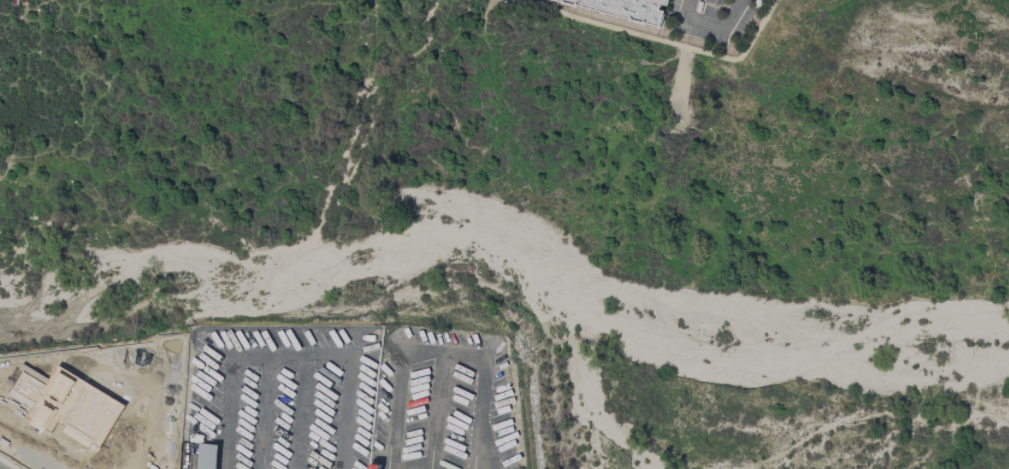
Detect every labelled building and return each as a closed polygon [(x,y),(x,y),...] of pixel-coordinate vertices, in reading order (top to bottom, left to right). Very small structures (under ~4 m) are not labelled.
[(551,1),(628,20),(664,29),(667,15),(662,14),(663,8),(672,11),(675,0),(551,0),(551,1)] [(217,445),(198,444),(197,468),(216,468),(217,445)]
